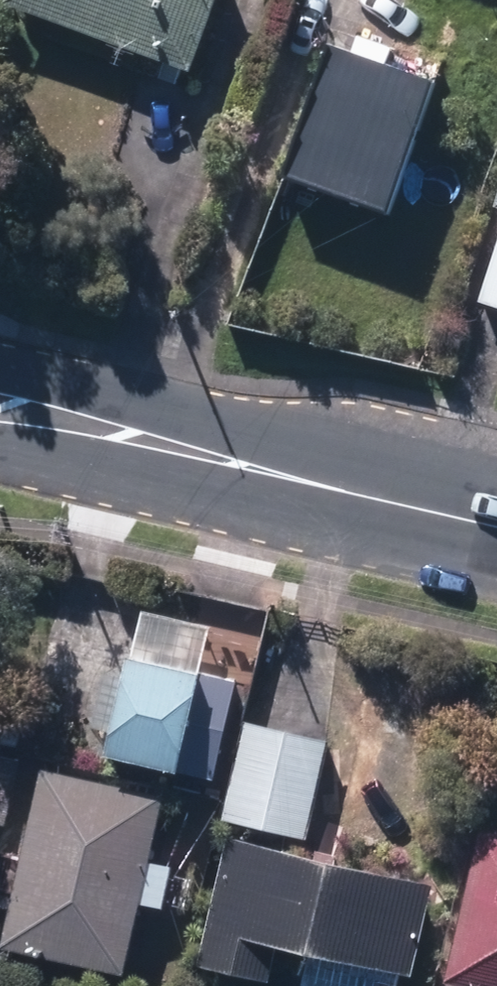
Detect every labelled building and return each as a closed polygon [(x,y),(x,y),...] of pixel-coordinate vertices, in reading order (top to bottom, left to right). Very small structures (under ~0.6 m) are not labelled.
[(189,78),(217,0),(7,0),(4,9),(189,78)] [(280,186),(388,223),(436,85),(387,68),(392,54),(357,41),(351,58),(328,50),(280,186)] [(496,316),(496,245),(476,309),(496,316)] [(102,759),(213,786),(237,687),(197,678),(209,632),(143,617),(132,663),(125,662),(121,681),(105,676),(91,735),(107,738),(102,759)] [(17,754),(22,731),(0,725),(0,750),(17,754)] [(222,825),(306,845),(330,746),(245,726),(222,825)] [(3,954),(122,981),(139,910),(163,915),(173,871),(149,866),(163,804),(42,777),(3,954)] [(479,835),(443,985),(496,985),(496,839),(479,835)] [(399,980),(414,983),(435,891),(226,842),(195,972),(253,985),(268,985),(276,953),(356,972),(353,985),(398,985),(399,980)] [(164,982),(149,977),(146,985),(163,985),(164,982)]
